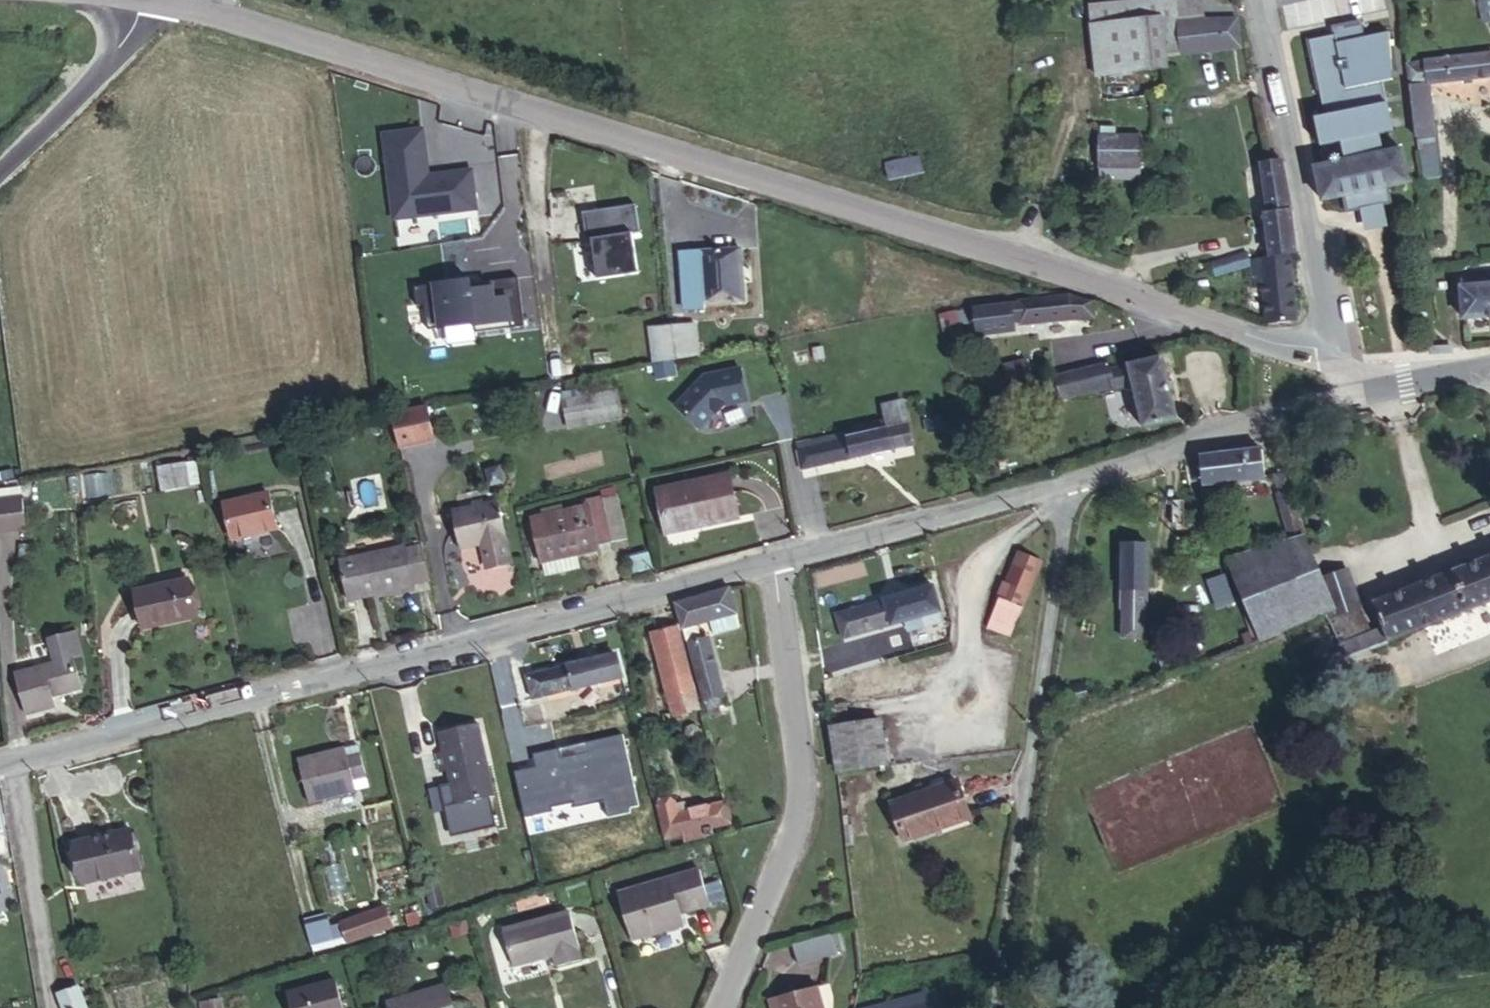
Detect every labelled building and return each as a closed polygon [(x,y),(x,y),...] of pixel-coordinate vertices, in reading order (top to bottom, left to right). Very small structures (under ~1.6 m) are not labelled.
[(1097,76),(1168,68),(1166,57),(1239,45),(1236,21),(1205,21),(1203,0),(1135,0),(1089,5),(1097,76)] [(1480,5),(1482,19),(1489,18),(1489,3),(1480,5)] [(1359,23),(1334,28),(1334,31),(1360,26),(1359,23)] [(1335,36),(1309,41),(1325,116),(1331,145),(1342,143),(1346,162),(1316,168),(1323,202),(1346,197),(1348,211),(1360,208),(1382,203),(1389,202),(1386,188),(1409,184),(1402,151),(1383,155),(1379,135),(1393,132),(1382,83),(1393,81),(1391,71),(1392,71),(1388,33),(1363,39),(1360,26),(1334,31),(1335,36)] [(1406,64),(1408,87),(1429,84),(1489,76),(1489,54),(1406,64)] [(1429,84),(1408,87),(1411,107),(1432,105),(1429,84)] [(1432,105),(1411,107),(1415,137),(1416,136),(1424,179),(1440,177),(1432,105)] [(1331,145),(1325,116),(1315,118),(1321,147),(1331,145)] [(1101,127),(1100,136),(1114,136),(1114,127),(1101,127)] [(1099,136),(1099,179),(1141,180),(1141,137),(1114,136),(1100,136),(1099,136)] [(1276,153),(1261,155),(1255,155),(1262,205),(1253,205),(1261,259),(1285,256),(1292,255),(1276,153)] [(885,164),(889,181),(925,173),(921,157),(885,164)] [(1382,203),(1360,208),(1365,232),(1388,227),(1382,203)] [(592,242),(598,280),(639,274),(633,234),(640,233),(636,205),(597,210),(601,239),(592,240),(592,242)] [(582,213),(587,242),(592,242),(592,240),(601,239),(597,210),(582,213)] [(1204,250),(1207,268),(1238,264),(1235,247),(1204,250)] [(681,253),(685,310),(705,309),(705,304),(744,301),(741,249),(681,253)] [(1258,281),(1261,313),(1285,312),(1291,309),(1285,256),(1261,259),(1242,262),(1245,282),(1258,281)] [(1459,275),(1464,319),(1489,318),(1489,273),(1459,275)] [(425,305),(428,330),(474,324),(476,333),(525,326),(518,278),(491,281),(491,283),(492,288),(471,290),(471,285),(470,280),(415,287),(417,306),(425,305)] [(1446,282),(1439,283),(1440,290),(1447,289),(1446,282)] [(974,307),(978,335),(1014,331),(1013,321),(1021,320),(1021,325),(1094,318),(1092,302),(1070,295),(974,307)] [(940,315),(943,330),(959,326),(955,312),(940,315)] [(689,319),(652,324),(658,362),(676,357),(672,325),(689,325),(689,319)] [(658,362),(652,324),(644,325),(650,363),(658,362)] [(693,355),(689,325),(672,325),(676,357),(693,355)] [(1428,346),(1428,356),(1454,354),(1453,345),(1428,346)] [(1133,384),(1144,428),(1178,419),(1163,358),(1111,370),(1110,362),(1094,366),(1101,391),(1133,384)] [(655,364),(655,377),(674,377),(673,364),(655,364)] [(1094,366),(1056,375),(1056,377),(1061,400),(1101,391),(1094,366)] [(725,406),(747,401),(740,368),(704,375),(676,406),(700,429),(715,413),(717,414),(725,406)] [(1042,380),(1048,404),(1061,400),(1056,377),(1042,380)] [(993,398),(996,412),(1004,411),(1002,397),(993,398)] [(573,433),(602,426),(595,399),(567,405),(573,433)] [(392,412),(397,450),(435,445),(430,407),(392,412)] [(796,448),(783,451),(788,477),(896,457),(888,414),(869,417),(872,433),(840,439),(842,447),(837,448),(798,455),(796,448)] [(835,441),(796,448),(798,455),(837,448),(835,441)] [(1262,450),(1200,456),(1201,463),(1203,485),(1265,478),(1262,450)] [(158,467),(163,492),(189,487),(185,462),(158,467)] [(1201,463),(1186,465),(1189,486),(1203,485),(1201,463)] [(487,471),(490,486),(502,482),(499,468),(487,471)] [(1289,474),(1276,475),(1290,538),(1305,534),(1289,474)] [(658,492),(665,527),(701,519),(703,525),(738,517),(729,476),(658,492)] [(0,489),(0,516),(12,516),(10,488),(0,489)] [(225,502),(232,537),(275,528),(269,494),(225,502)] [(617,495),(603,498),(613,542),(627,539),(617,495)] [(533,519),(546,575),(576,567),(573,555),(597,549),(596,546),(613,542),(603,498),(587,502),(588,508),(564,513),(563,507),(542,512),(544,517),(533,519)] [(452,512),(460,548),(481,544),(486,543),(492,567),(512,563),(498,502),(452,512)] [(665,527),(666,532),(703,525),(701,519),(665,527)] [(1302,537),(1229,559),(1261,639),(1326,613),(1331,611),(1330,609),(1302,537)] [(1146,639),(1148,542),(1123,542),(1123,638),(1146,639)] [(481,544),(487,568),(492,567),(486,543),(481,544)] [(340,562),(348,600),(414,586),(414,583),(429,580),(422,546),(406,550),(406,547),(340,562)] [(1391,632),(1489,595),(1489,550),(1376,594),(1391,632)] [(631,557),(634,571),(652,566),(648,552),(631,557)] [(1029,574),(1006,568),(994,618),(1016,624),(1029,574)] [(1336,617),(1361,608),(1347,569),(1322,577),(1333,608),(1336,617)] [(1215,603),(1231,597),(1224,575),(1208,581),(1215,603)] [(134,592),(142,628),(197,616),(189,580),(134,592)] [(742,616),(738,588),(685,601),(689,627),(715,622),(739,617),(742,616)] [(1234,603),(1231,597),(1215,603),(1218,609),(1234,603)] [(942,598),(843,620),(849,646),(912,631),(948,623),(942,598)] [(1331,611),(1326,613),(1329,620),(1336,617),(1333,608),(1330,609),(1331,611)] [(1336,617),(1329,620),(1338,641),(1369,628),(1361,608),(1336,617)] [(739,617),(715,622),(718,637),(743,632),(739,617)] [(948,623),(912,631),(914,642),(951,633),(948,623)] [(682,624),(655,629),(670,714),(698,708),(682,624)] [(1383,629),(1374,632),(1379,645),(1388,642),(1383,629)] [(15,674),(26,715),(55,707),(53,697),(52,693),(57,691),(58,695),(82,689),(73,659),(83,656),(77,632),(48,640),(55,663),(15,674)] [(1374,632),(1340,646),(1345,659),(1379,645),(1374,632)] [(716,647),(693,651),(703,709),(728,704),(716,647)] [(619,657),(532,676),(515,680),(520,706),(538,702),(626,681),(619,657)] [(830,728),(837,772),(887,764),(880,720),(850,725),(846,703),(833,706),(837,727),(830,728)] [(448,770),(455,805),(494,796),(478,724),(439,733),(443,752),(436,754),(440,772),(448,770)] [(340,767),(338,757),(294,767),(302,810),(347,798),(345,789),(357,786),(352,764),(340,767)] [(947,792),(883,821),(899,856),(963,827),(947,792)] [(653,851),(727,831),(723,809),(681,820),(649,828),(653,851)] [(680,810),(649,818),(649,828),(681,820),(680,810)] [(132,863),(130,853),(125,822),(64,832),(71,873),(132,863)] [(588,860),(595,858),(593,851),(576,856),(579,866),(588,863),(588,860)] [(705,869),(622,892),(633,942),(685,929),(681,917),(715,908),(705,869)] [(426,890),(414,894),(421,917),(432,913),(426,890)] [(384,912),(338,924),(344,949),(391,936),(384,912)] [(305,920),(310,945),(333,940),(327,915),(305,920)] [(571,916),(508,930),(515,964),(549,956),(552,969),(582,961),(571,916)] [(792,945),(798,965),(837,954),(831,934),(792,945)] [(391,994),(394,1007),(456,1007),(448,980),(391,994)] [(332,982),(279,994),(283,1007),(338,1007),(332,982)] [(770,1002),(772,1007),(820,1007),(813,989),(770,1002)] [(936,990),(870,1007),(941,1007),(936,990)] [(60,998),(62,1007),(80,1007),(76,995),(60,998)]
